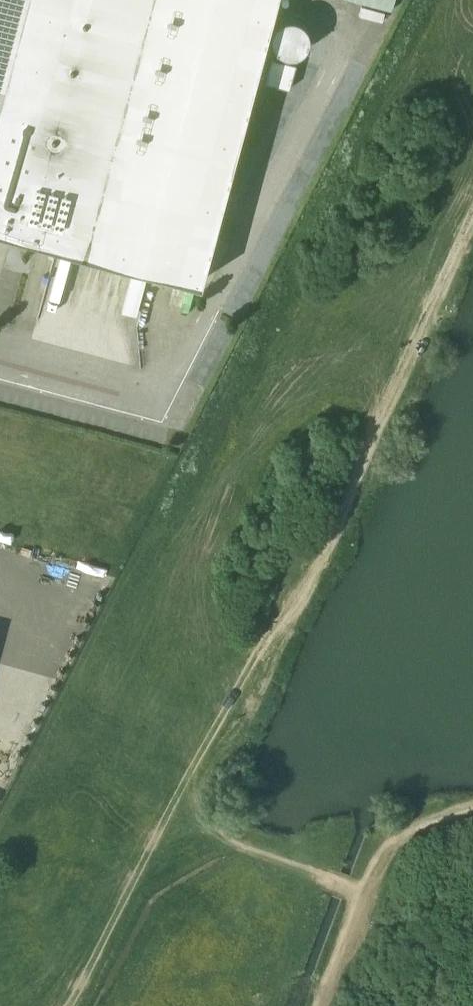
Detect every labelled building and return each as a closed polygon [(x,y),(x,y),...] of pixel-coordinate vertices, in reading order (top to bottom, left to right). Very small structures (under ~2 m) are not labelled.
[(201,281),(276,0),(0,0),(0,227),(201,281)] [(391,9),(394,0),(358,0),(391,9)] [(271,56),(264,81),(290,88),(297,63),(271,56)]
